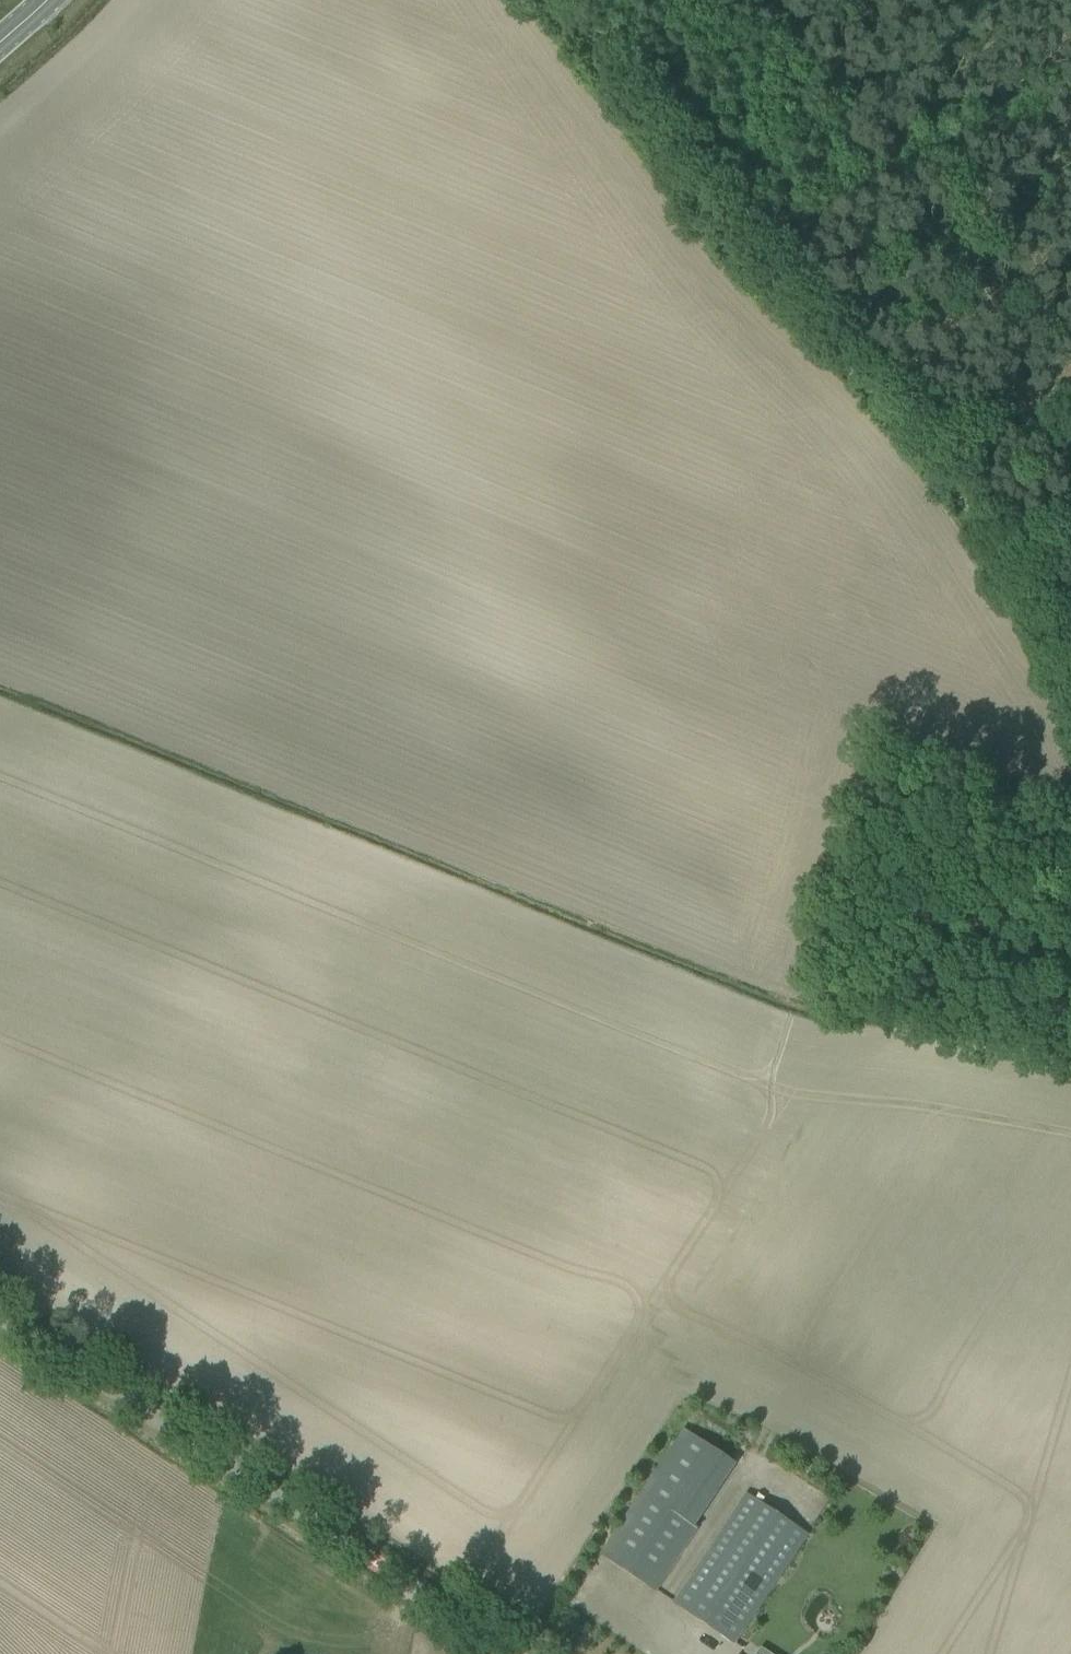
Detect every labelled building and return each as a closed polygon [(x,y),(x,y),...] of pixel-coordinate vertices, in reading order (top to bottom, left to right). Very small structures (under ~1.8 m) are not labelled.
[(693,1525),(735,1462),(683,1428),(600,1554),(655,1591),(697,1527),(693,1525)] [(673,1603),(733,1643),(806,1533),(746,1493),(673,1603)]
